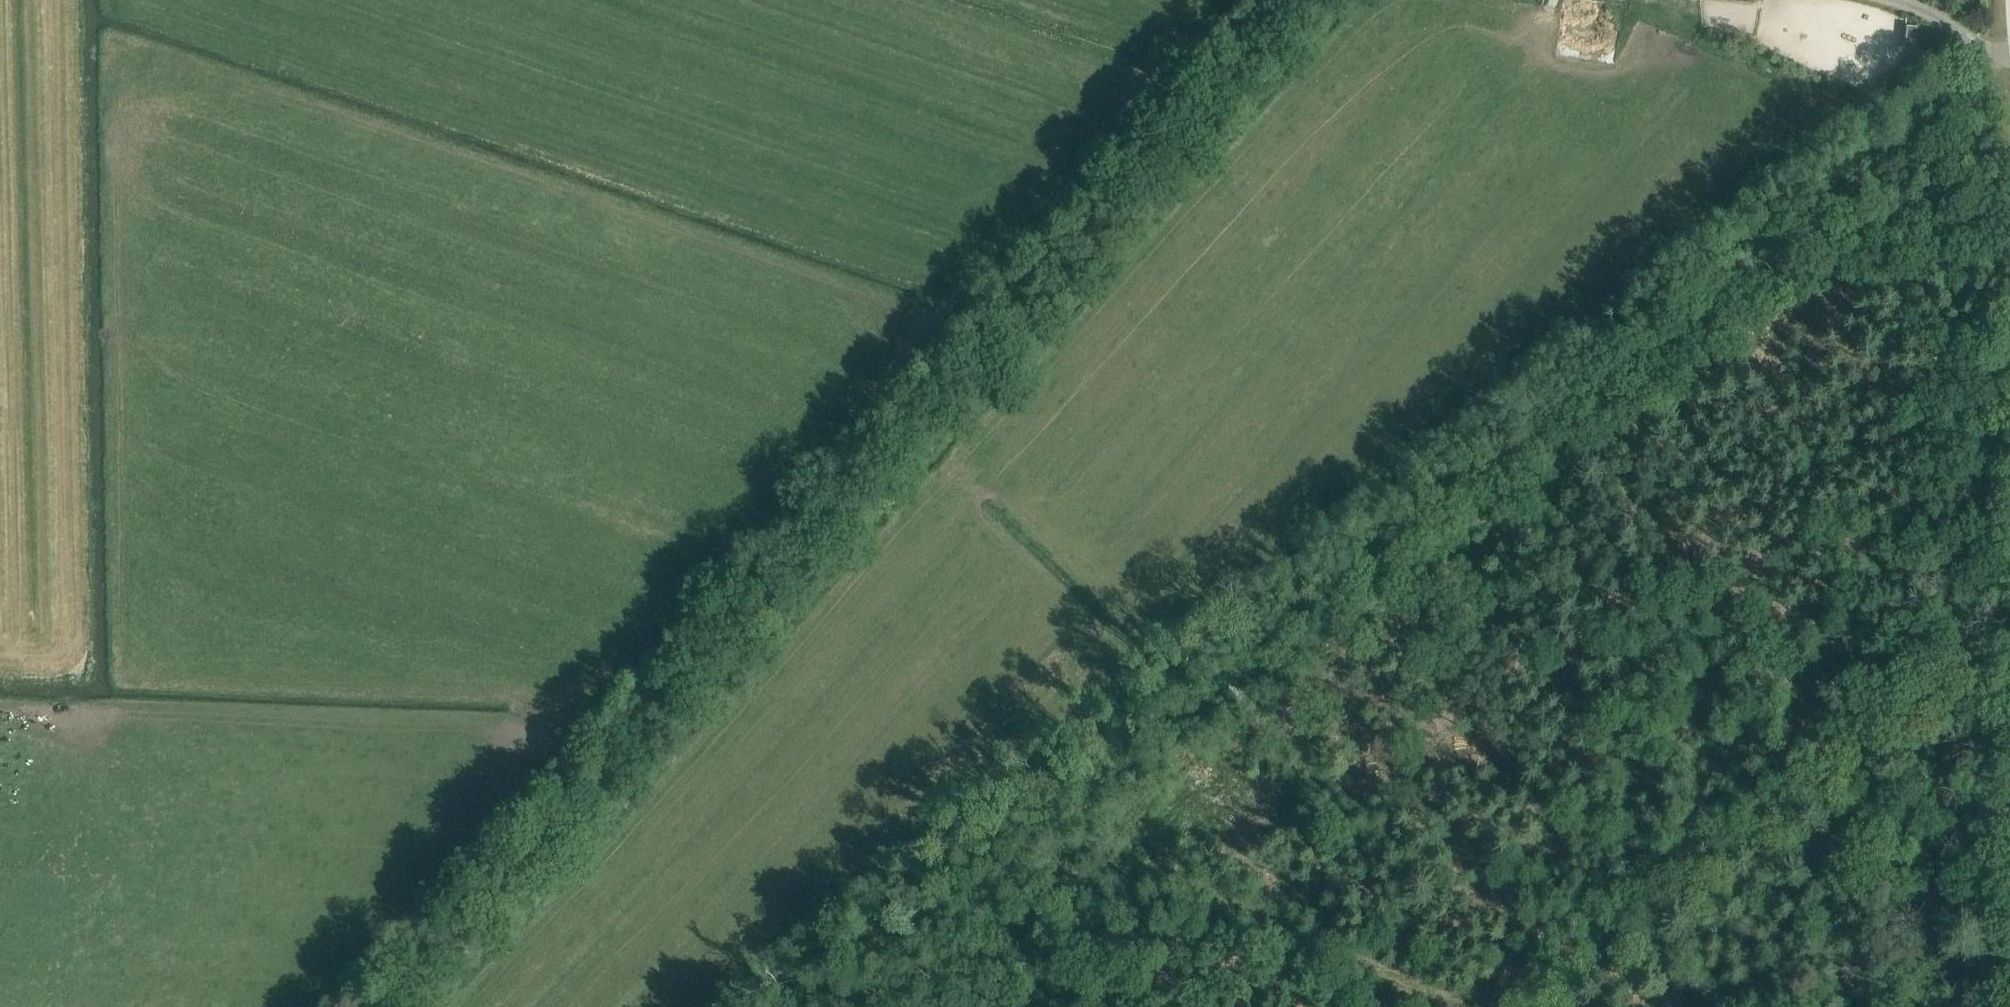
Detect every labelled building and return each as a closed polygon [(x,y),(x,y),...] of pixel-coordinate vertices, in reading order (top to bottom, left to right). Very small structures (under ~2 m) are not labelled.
[(1926,50),(1926,25),(1914,25),(1914,49),(1926,50)]
